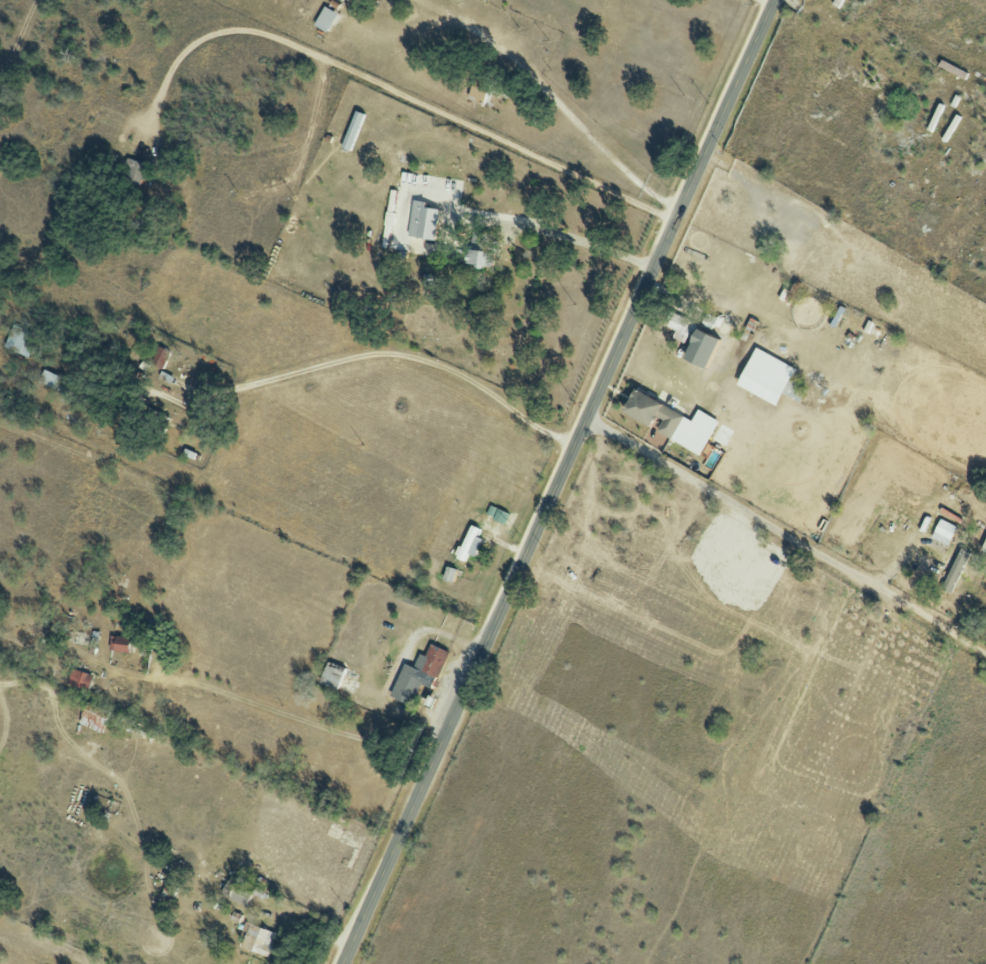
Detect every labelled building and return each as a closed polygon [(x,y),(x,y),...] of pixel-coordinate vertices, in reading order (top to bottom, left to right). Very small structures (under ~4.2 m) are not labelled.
[(313,26),(326,33),(337,14),(323,7),(313,26)] [(146,163),(127,159),(122,178),(141,183),(146,163)] [(425,208),(425,202),(412,201),(408,237),(435,240),(438,209),(425,208)] [(490,235),(472,232),(466,264),(491,268),(494,253),(487,252),(490,235)] [(685,343),(692,320),(671,314),(667,328),(675,330),(672,339),(685,343)] [(36,332),(11,326),(4,350),(29,357),(36,332)] [(706,369),(717,338),(694,330),(683,361),(706,369)] [(170,353),(158,347),(149,364),(161,370),(170,353)] [(794,368),(754,348),(736,386),(776,406),(794,368)] [(717,420),(696,410),(692,419),(632,390),(621,413),(649,426),(654,417),(662,420),(656,433),(701,455),(717,420)] [(509,513),(489,505),(485,516),(504,524),(509,513)] [(930,538),(947,546),(956,528),(939,519),(930,538)] [(456,559),(465,562),(468,554),(475,556),(481,538),(477,537),(480,529),(467,525),(456,559)] [(442,580),(453,583),(457,569),(445,566),(442,580)] [(129,652),(129,638),(113,637),(112,651),(129,652)] [(403,663),(390,696),(411,705),(420,684),(432,689),(447,652),(429,644),(424,656),(418,653),(413,667),(403,663)] [(339,689),(345,668),(326,662),(320,683),(339,689)] [(88,690),(91,674),(70,669),(67,685),(88,690)] [(103,733),(110,710),(84,703),(78,726),(103,733)] [(255,888),(230,876),(221,895),(247,907),(255,888)] [(240,948),(269,958),(277,934),(245,922),(242,931),(246,933),(240,948)]
